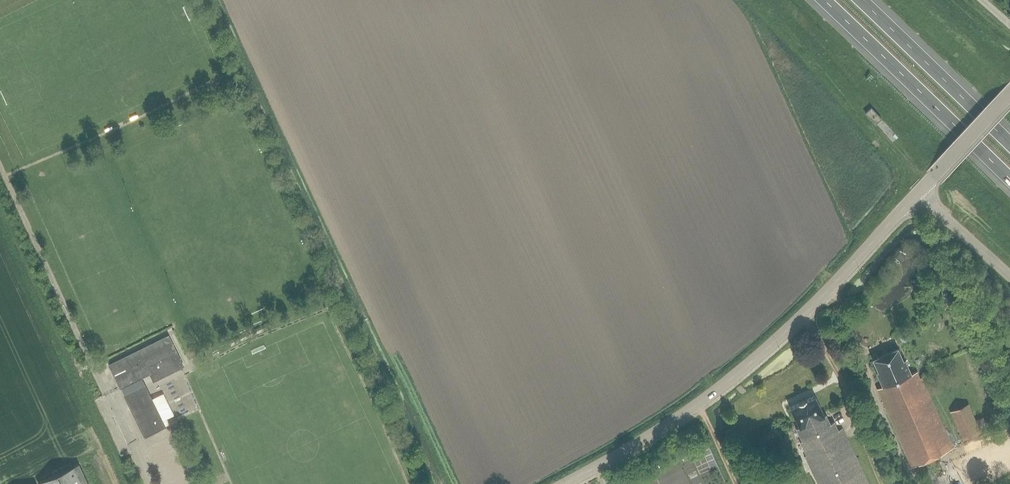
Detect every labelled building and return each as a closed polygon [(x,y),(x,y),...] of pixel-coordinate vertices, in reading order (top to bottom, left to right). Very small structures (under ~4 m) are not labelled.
[(875,125),(882,119),(871,108),(865,114),(875,125)] [(121,389),(152,373),(155,381),(184,367),(169,336),(109,365),(121,389)] [(902,360),(897,348),(873,359),(879,371),(877,372),(883,386),(877,389),(912,467),(953,448),(922,377),(920,378),(916,370),(911,373),(904,359),(902,360)] [(145,439),(167,428),(146,385),(124,396),(145,439)] [(168,392),(157,396),(171,424),(175,422),(172,417),(178,414),(168,392)] [(842,428),(837,430),(833,421),(829,423),(825,414),(823,415),(815,396),(806,400),(805,399),(798,402),(799,404),(791,407),(800,426),(797,427),(802,439),(800,440),(807,454),(804,455),(818,483),(868,483),(842,428)] [(963,440),(981,432),(988,429),(982,417),(975,420),(968,403),(949,411),(963,440)] [(78,464),(39,482),(40,483),(88,483),(78,464)] [(640,466),(634,469),(638,477),(644,474),(640,466)]
